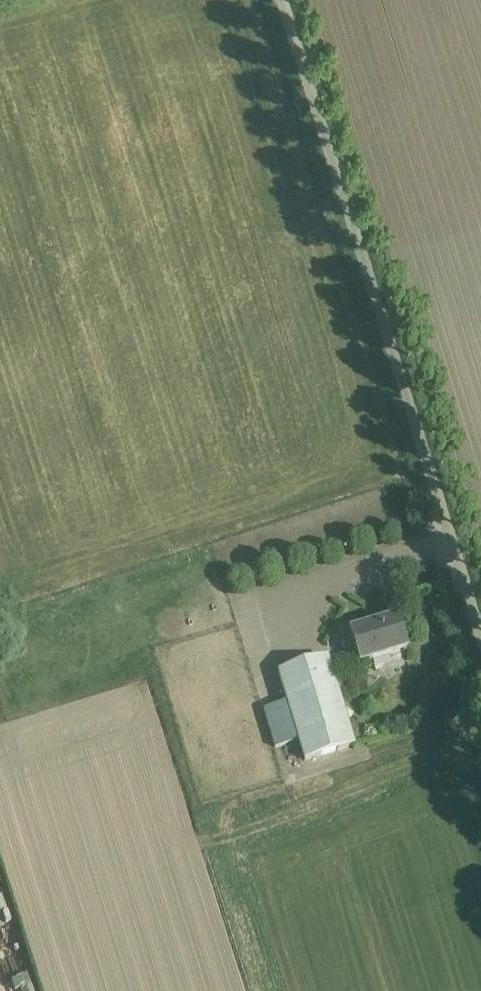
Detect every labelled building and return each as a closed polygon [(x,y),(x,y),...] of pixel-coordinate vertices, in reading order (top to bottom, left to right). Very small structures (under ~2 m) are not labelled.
[(287,702),(263,709),(275,747),(298,740),(304,761),(354,746),(331,669),(359,661),(360,664),(406,650),(396,617),(350,631),(356,652),(328,660),(327,658),(278,673),(287,702)]
